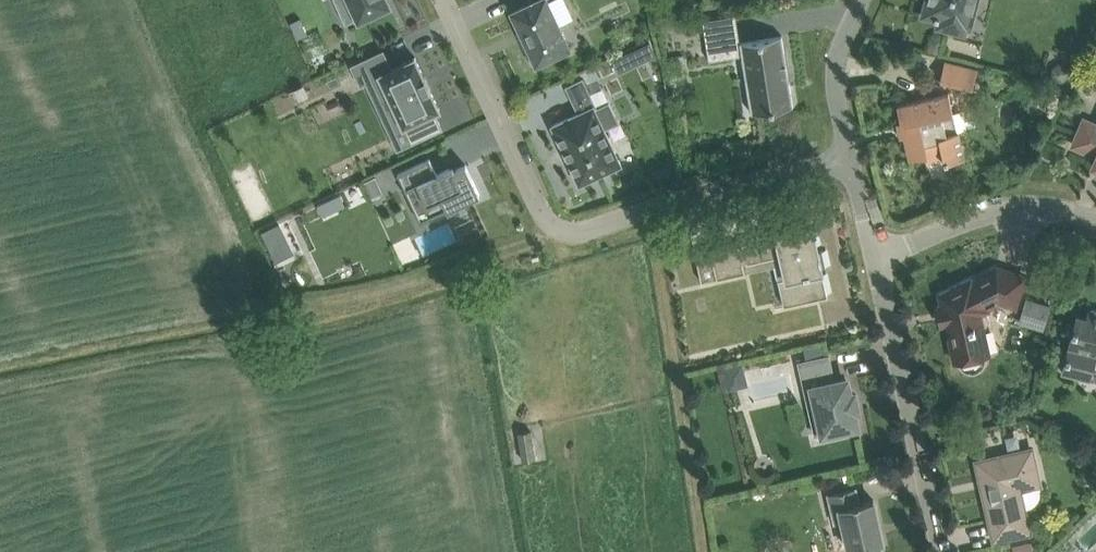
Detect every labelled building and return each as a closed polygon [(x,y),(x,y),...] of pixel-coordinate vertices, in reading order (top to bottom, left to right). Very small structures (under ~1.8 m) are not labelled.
[(360,17),(370,13),(370,15),(390,5),(388,0),(352,0),(360,17)] [(533,0),(513,10),(528,42),(524,44),(533,62),(537,60),(537,61),(570,46),(549,0),(533,0)] [(923,15),(939,19),(938,26),(965,33),(967,26),(971,27),(978,0),(927,0),(923,15)] [(732,15),(703,20),(705,29),(708,46),(737,42),(732,15)] [(308,33),(301,18),(292,22),(299,37),(308,33)] [(783,35),(741,41),(743,54),(752,112),(794,105),(783,35)] [(630,51),(637,64),(657,54),(651,41),(630,51)] [(392,67),(384,50),(352,64),(361,83),(372,79),(381,98),(390,94),(404,125),(440,108),(416,56),(392,67)] [(978,68),(946,60),(941,79),(973,87),(978,68)] [(1053,67),(1051,74),(1055,80),(1062,83),(1068,79),(1071,71),(1067,65),(1060,63),(1053,67)] [(553,124),(580,183),(622,163),(605,128),(618,122),(609,101),(596,107),(595,106),(596,105),(584,78),(568,86),(580,111),(553,124)] [(898,104),(902,123),(907,122),(910,134),(905,135),(910,158),(926,155),(928,161),(945,157),(946,161),(965,156),(959,130),(956,131),(951,112),(954,111),(949,92),(898,104)] [(1074,144),(1095,154),(1095,123),(1085,118),(1074,144)] [(746,144),(737,146),(739,157),(748,155),(746,144)] [(398,172),(414,205),(426,200),(434,216),(481,193),(467,164),(456,169),(454,165),(450,167),(438,173),(431,157),(398,172)] [(377,175),(364,181),(372,197),(384,192),(377,175)] [(262,230),(266,238),(284,229),(281,221),(262,230)] [(739,244),(712,250),(718,278),(746,272),(743,261),(747,261),(748,262),(782,255),(787,277),(779,279),(785,305),(828,295),(822,266),(827,265),(823,249),(818,250),(813,227),(779,235),(778,230),(753,235),(754,240),(743,243),(743,244),(740,245),(739,244)] [(956,361),(960,360),(985,354),(990,353),(987,337),(984,327),(987,325),(989,322),(990,319),(989,316),(986,310),(988,309),(987,307),(1001,300),(1016,305),(1026,275),(997,266),(973,279),(972,277),(940,294),(956,361)] [(1031,291),(1043,295),(1047,283),(1035,279),(1031,291)] [(1044,330),(1052,305),(1027,297),(1019,322),(1044,330)] [(1090,308),(1087,318),(1077,315),(1062,374),(1091,380),(1095,362),(1095,310),(1090,308)] [(807,360),(826,355),(823,342),(804,346),(807,360)] [(833,370),(830,355),(826,355),(807,360),(800,361),(816,434),(827,432),(828,436),(843,432),(842,428),(857,424),(854,409),(858,408),(854,393),(850,394),(847,379),(832,382),(830,370),(833,370)] [(725,387),(747,382),(741,359),(719,364),(725,387)] [(532,430),(519,433),(509,434),(513,460),(536,457),(532,430)] [(1032,448),(978,461),(995,539),(1030,531),(1020,487),(1040,483),(1032,448)] [(830,493),(837,522),(844,521),(850,549),(854,548),(855,551),(882,551),(880,542),(884,541),(874,499),(859,502),(855,487),(830,493)] [(1032,541),(1014,545),(1015,551),(1035,551),(1032,541)]
